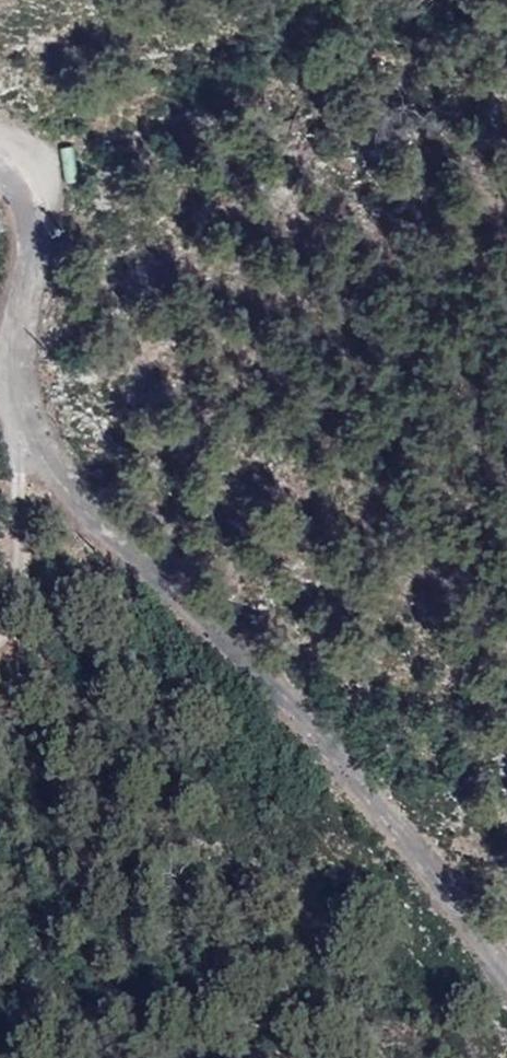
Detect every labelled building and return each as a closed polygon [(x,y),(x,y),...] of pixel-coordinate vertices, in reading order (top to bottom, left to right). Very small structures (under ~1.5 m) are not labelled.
[(58,146),(63,183),(77,181),(71,144),(58,146)]
